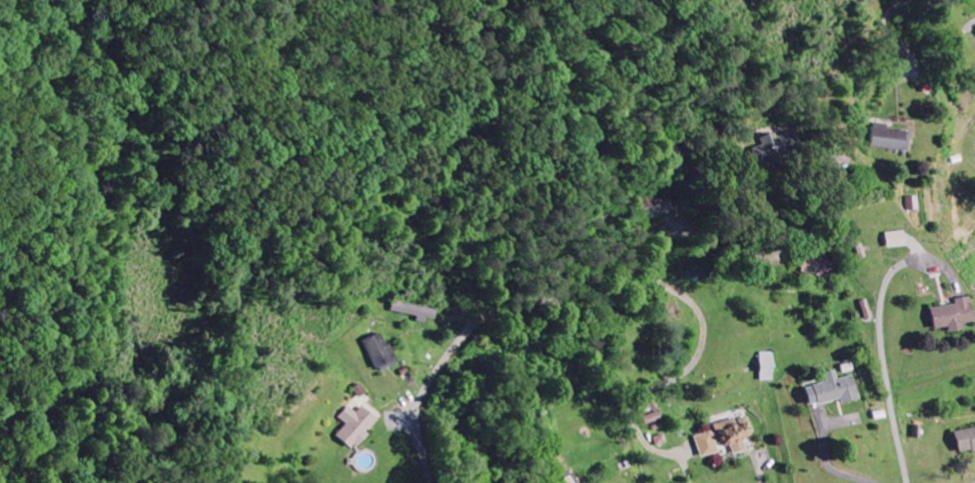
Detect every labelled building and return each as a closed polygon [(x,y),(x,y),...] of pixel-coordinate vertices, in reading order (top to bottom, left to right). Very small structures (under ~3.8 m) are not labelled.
[(879,124),(875,146),(911,153),(915,131),(879,124)] [(799,151),(793,129),(759,139),(764,160),(799,151)] [(650,221),(676,212),(668,191),(642,200),(650,221)] [(883,233),(884,248),(905,247),(904,232),(883,233)] [(834,261),(804,255),(800,273),(831,279),(834,261)] [(928,309),(932,330),(946,327),(947,334),(962,331),(961,325),(973,322),(968,297),(953,300),(954,305),(928,309)] [(369,339),(378,371),(400,365),(393,343),(387,344),(384,334),(369,339)] [(761,353),(762,381),(776,380),(775,353),(761,353)] [(842,404),(860,400),(854,375),(838,379),(836,370),(826,372),(828,383),(805,387),(809,406),(841,399),(842,404)] [(664,420),(658,400),(643,404),(649,424),(664,420)] [(359,413),(350,407),(341,419),(348,424),(338,437),(356,450),(379,419),(363,408),(359,413)] [(697,436),(702,457),(721,453),(720,448),(733,444),(735,454),(749,450),(746,438),(754,436),(749,416),(716,424),(718,430),(697,436)] [(960,454),(974,451),(974,428),(956,432),(960,454)] [(668,442),(665,434),(654,438),(657,447),(668,442)]
